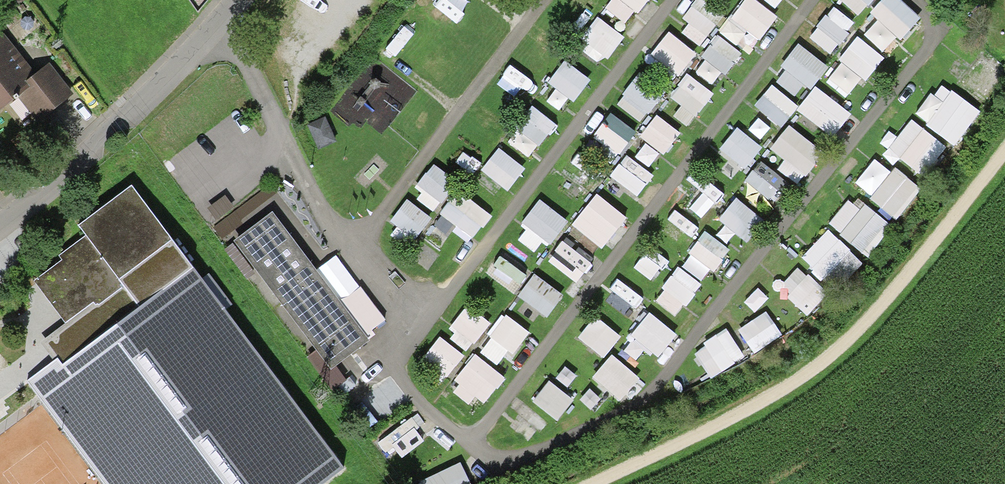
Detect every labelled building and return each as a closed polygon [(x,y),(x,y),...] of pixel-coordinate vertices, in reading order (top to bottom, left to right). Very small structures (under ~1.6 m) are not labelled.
[(423,15),(441,31),(459,9),(449,0),(436,0),(423,15)] [(633,26),(650,0),(616,0),(609,10),(633,26)] [(724,32),(753,55),(783,17),(761,0),(749,0),(724,32)] [(790,0),(770,0),(783,9),(790,0)] [(879,0),(845,0),(863,17),(879,0)] [(875,13),(883,20),(869,36),(890,55),(925,16),(907,0),(887,0),(875,13)] [(684,28),(703,45),(723,22),(704,5),(684,28)] [(814,37),(835,55),(861,24),(840,6),(814,37)] [(585,47),(615,61),(628,33),(598,19),(585,47)] [(685,72),(701,54),(675,32),(660,51),(685,72)] [(0,39),(0,110),(15,100),(35,128),(73,101),(46,63),(31,73),(4,36),(0,39)] [(699,70),(720,85),(745,52),(724,36),(699,70)] [(855,97),(885,54),(861,37),(831,81),(855,97)] [(798,96),(809,82),(817,88),(834,68),(805,44),(777,79),(798,96)] [(553,81),(577,102),(595,82),(572,61),(553,81)] [(696,77),(674,114),(695,127),(717,90),(696,77)] [(640,82),(621,103),(643,122),(662,102),(640,82)] [(962,146),(985,109),(943,83),(920,119),(962,146)] [(786,127),(803,106),(777,85),(760,106),(786,127)] [(818,87),(802,112),(840,137),(856,111),(818,87)] [(516,142),(533,158),(561,126),(544,111),(516,142)] [(612,114),(601,137),(629,151),(640,127),(612,114)] [(645,134),(668,154),(686,134),(663,114),(645,134)] [(929,177),(952,146),(916,120),(893,151),(929,177)] [(809,176),(828,152),(794,125),(775,149),(809,176)] [(752,168),(766,144),(739,128),(725,152),(752,168)] [(486,171),(512,191),(530,169),(503,149),(486,171)] [(633,156),(616,177),(642,197),(659,176),(633,156)] [(901,220),(926,188),(893,162),(868,194),(901,220)] [(768,200),(788,187),(772,163),(752,176),(768,200)] [(417,188),(436,208),(460,186),(440,166),(417,188)] [(697,200),(717,208),(725,190),(705,182),(697,200)] [(464,191),(445,214),(477,239),(496,217),(464,191)] [(129,192),(76,231),(87,245),(34,284),(64,323),(169,246),(129,192)] [(601,249),(627,213),(602,195),(576,230),(601,249)] [(861,195),(804,258),(841,291),(898,228),(861,195)] [(740,197),(723,218),(742,233),(759,212),(740,197)] [(414,198),(395,219),(417,239),(436,218),(414,198)] [(526,223),(554,246),(573,222),(545,199),(526,223)] [(682,210),(669,228),(688,242),(701,225),(682,210)] [(272,212),(233,241),(331,370),(369,341),(336,297),(272,212)] [(522,243),(540,252),(546,239),(528,230),(522,243)] [(710,232),(660,301),(682,317),(732,247),(710,232)] [(586,276),(597,264),(569,240),(558,252),(586,276)] [(660,281),(670,258),(651,249),(640,273),(660,281)] [(490,274),(518,296),(534,275),(506,253),(490,274)] [(784,288),(812,315),(832,294),(804,267),(784,288)] [(521,296),(552,318),(568,296),(538,274),(521,296)] [(472,307),(451,335),(473,351),(494,323),(472,307)] [(772,312),(742,330),(757,354),(787,336),(772,312)] [(511,315),(485,353),(506,367),(532,329),(511,315)] [(668,361),(680,326),(645,315),(633,350),(668,361)] [(599,316),(582,339),(609,359),(626,336),(599,316)] [(733,330),(698,352),(715,379),(750,357),(733,330)] [(447,340),(438,352),(458,367),(467,355),(447,340)] [(483,412),(510,377),(482,355),(454,390),(483,412)] [(562,421),(579,400),(554,380),(537,401),(562,421)] [(388,437),(412,469),(437,450),(413,419),(388,437)] [(423,483),(475,483),(467,464),(422,481),(423,483)]
